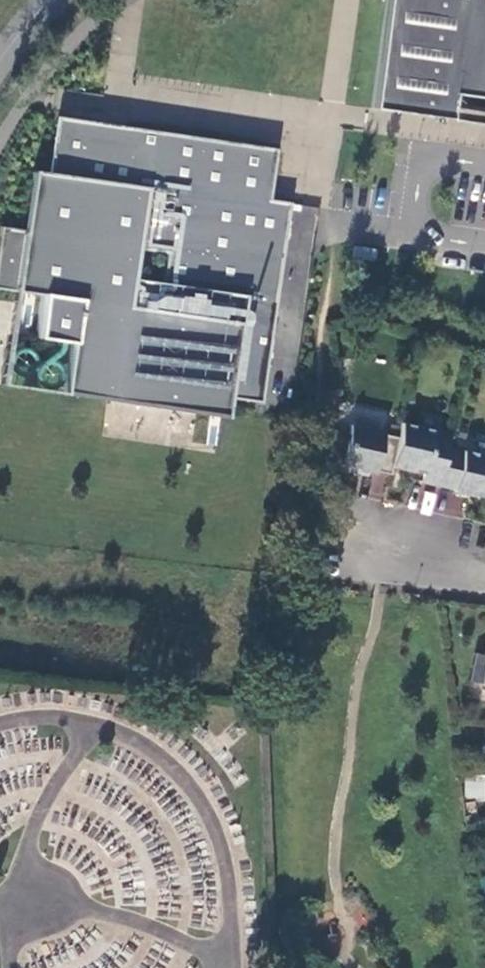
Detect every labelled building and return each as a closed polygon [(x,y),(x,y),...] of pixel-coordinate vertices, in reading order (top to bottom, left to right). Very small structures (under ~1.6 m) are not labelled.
[(371,110),(448,121),(452,94),(484,99),(484,0),(386,0),(371,110)] [(127,134),(128,128),(56,118),(48,174),(60,176),(66,134),(98,138),(99,130),(127,134)] [(64,395),(226,419),(229,399),(261,404),(290,204),(269,201),(276,150),(128,128),(127,134),(99,130),(98,138),(66,134),(60,176),(48,174),(33,172),(24,231),(1,227),(0,233),(0,290),(15,292),(15,293),(42,297),(36,338),(72,344),(64,395)] [(355,247),(353,259),(373,262),(376,251),(355,247)] [(450,434),(401,423),(398,438),(391,467),(423,474),(422,482),(438,486),(447,449),(450,434)] [(346,439),(340,466),(374,473),(374,471),(390,475),(391,467),(398,438),(382,435),(383,433),(350,425),(346,439)] [(346,439),(332,436),(332,464),(340,466),(346,439)] [(463,451),(462,453),(447,449),(438,486),(454,489),(453,491),(484,499),(484,456),(463,451)]
